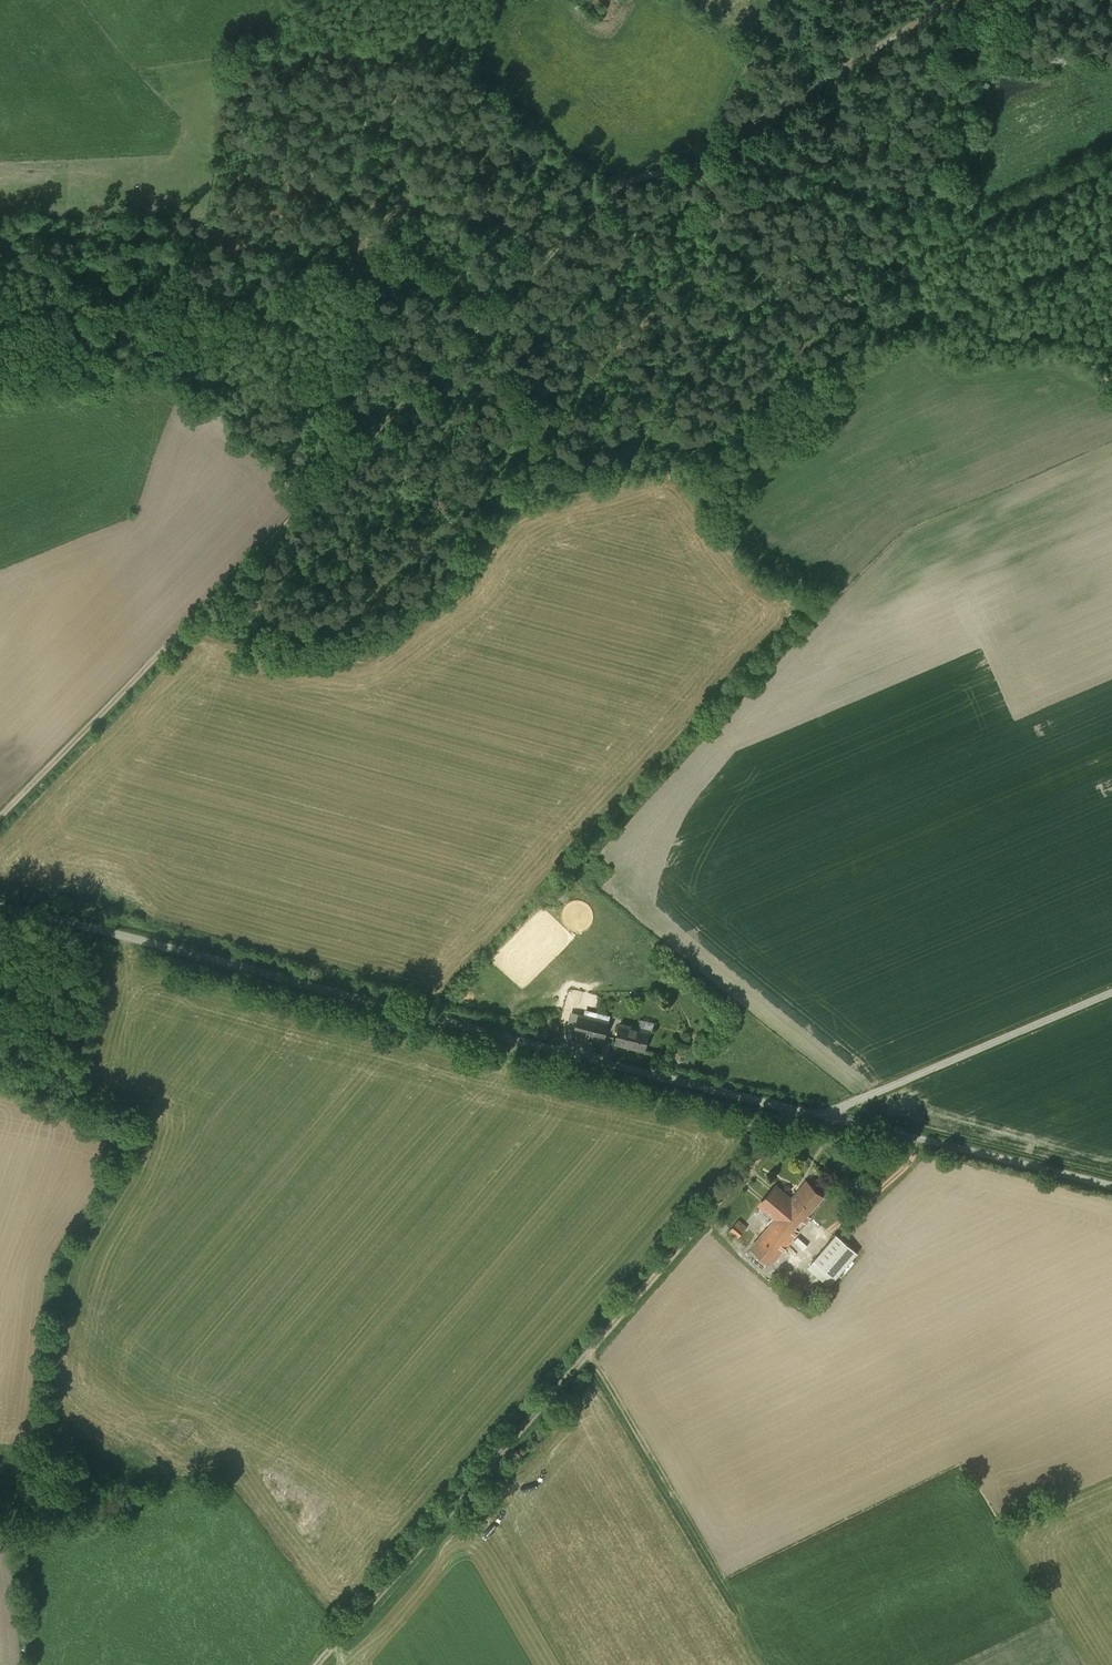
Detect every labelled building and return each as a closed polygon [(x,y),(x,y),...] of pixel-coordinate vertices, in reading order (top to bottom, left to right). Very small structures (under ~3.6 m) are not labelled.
[(572,1012),(568,1030),(605,1039),(609,1022),(572,1012)] [(620,1023),(616,1043),(646,1050),(651,1031),(620,1023)] [(802,1188),(792,1200),(808,1213),(824,1194),(807,1180),(801,1188),(802,1188)] [(792,1200),(776,1186),(761,1204),(776,1217),(751,1246),(770,1262),(772,1264),(812,1217),(808,1213),(792,1200)] [(731,1229),(741,1238),(749,1228),(745,1224),(742,1227),(737,1222),(731,1229)] [(858,1252),(837,1234),(815,1260),(836,1278),(858,1252)] [(770,1262),(751,1246),(744,1254),(764,1270),(770,1262)]
